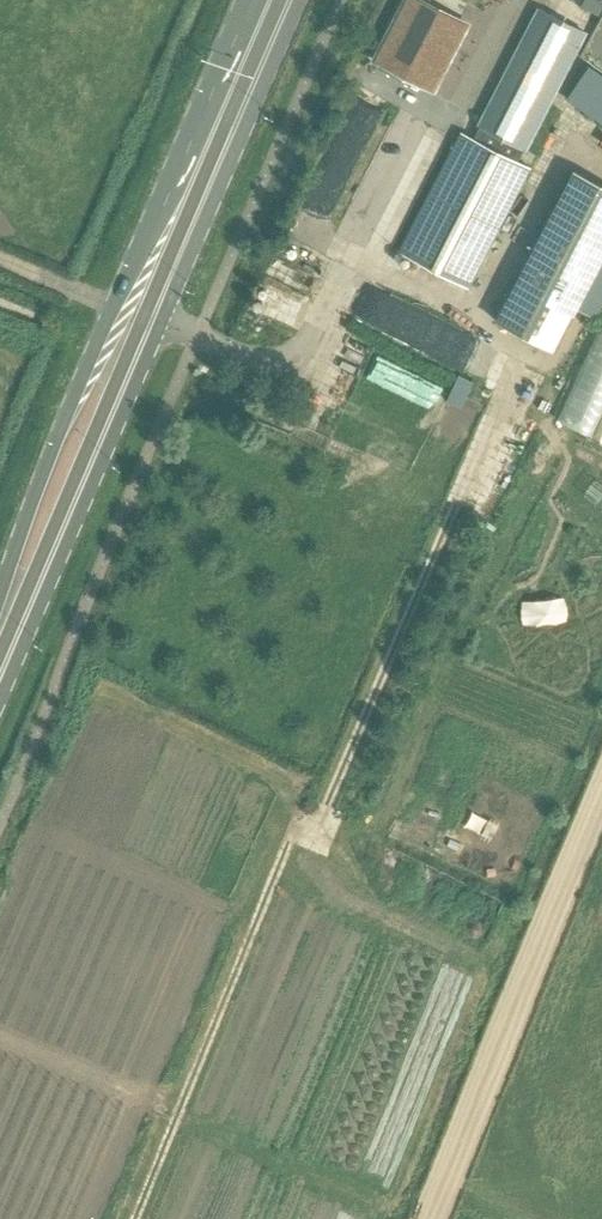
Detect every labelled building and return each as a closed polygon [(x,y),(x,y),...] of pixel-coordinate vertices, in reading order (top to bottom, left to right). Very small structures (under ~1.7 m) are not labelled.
[(374,59),(424,85),(459,18),(424,0),(404,0),(374,59)] [(576,1),(597,13),(601,5),(601,0),(576,0),(576,1)] [(526,150),(586,31),(540,8),(481,126),(526,150)] [(564,100),(601,125),(601,74),(587,64),(564,100)] [(531,168),(461,132),(399,251),(469,287),(531,168)] [(569,303),(601,240),(601,184),(573,169),(496,319),(555,350),(578,307),(569,303)] [(261,311),(294,322),(302,297),(269,286),(261,311)] [(457,373),(449,398),(464,403),(472,377),(457,373)]
